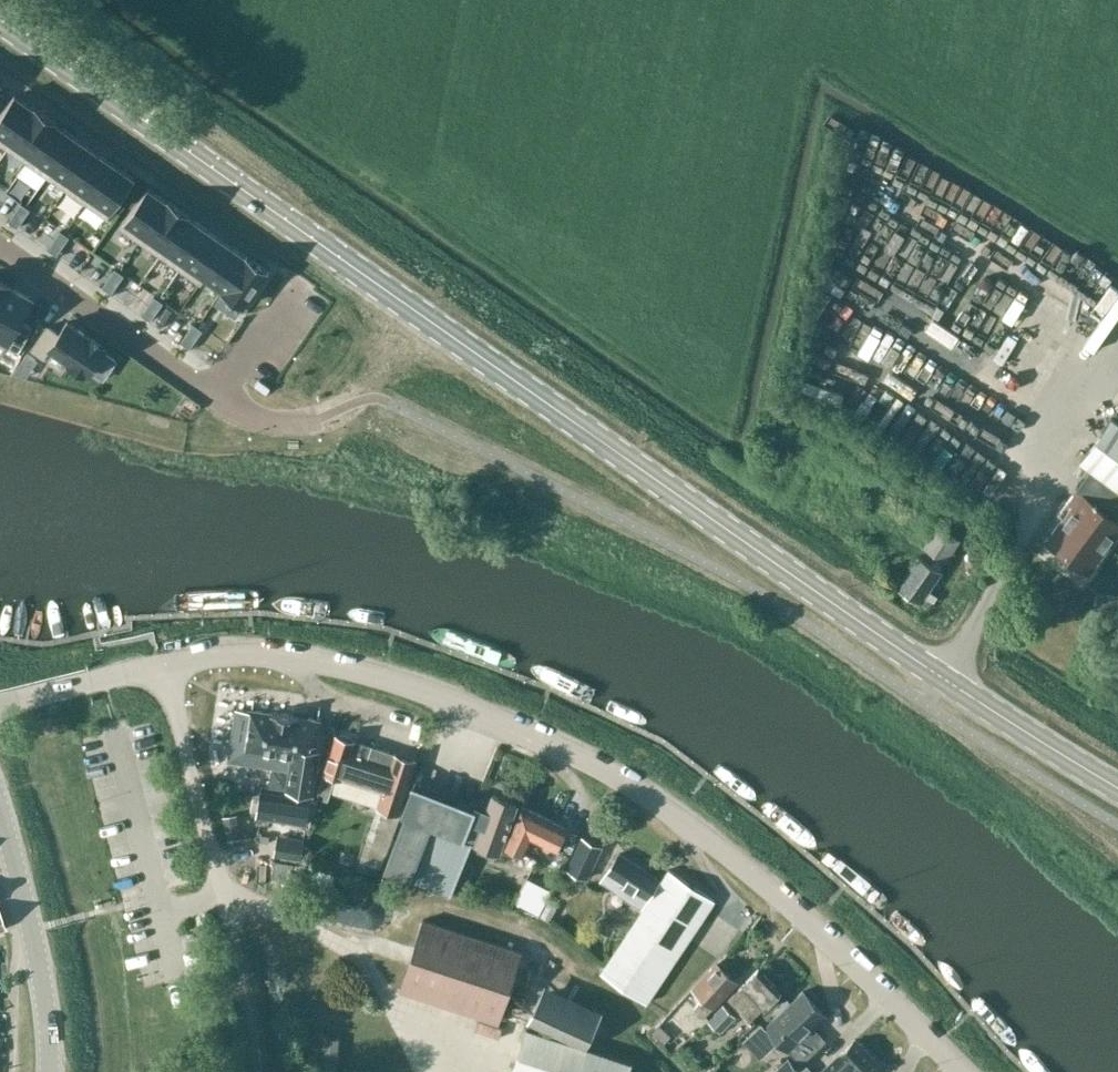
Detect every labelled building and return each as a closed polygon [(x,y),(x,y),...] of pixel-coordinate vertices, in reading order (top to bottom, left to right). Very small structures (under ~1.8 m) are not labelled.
[(0,115),(0,142),(8,148),(36,108),(35,107),(15,94),(0,115)] [(36,108),(8,148),(27,161),(55,122),(56,122),(57,121),(35,106),(35,107),(36,108)] [(55,122),(27,161),(27,162),(47,175),(75,136),(56,122),(55,122)] [(75,136),(47,175),(67,189),(94,149),(75,136)] [(94,149),(67,189),(86,203),(114,163),(94,149)] [(114,163),(86,203),(107,217),(134,177),(114,163)] [(148,187),(120,226),(141,241),(169,201),(167,200),(148,187)] [(169,201),(141,241),(160,254),(188,215),(189,216),(190,214),(168,199),(167,200),(169,201)] [(30,209),(21,202),(15,212),(24,218),(30,209)] [(24,218),(15,212),(9,221),(17,227),(24,218)] [(188,215),(160,254),(180,268),(208,229),(189,216),(188,215)] [(208,229),(180,268),(201,283),(205,276),(204,275),(227,242),(208,229)] [(54,239),(63,245),(69,236),(61,230),(54,239)] [(63,245),(54,239),(48,248),(57,254),(63,245)] [(247,256),(227,242),(204,275),(205,276),(224,289),(247,256)] [(244,304),(268,269),(248,255),(247,256),(224,289),(223,290),(244,304)] [(124,274),(115,268),(109,277),(118,283),(124,274)] [(118,283),(109,277),(102,286),(111,292),(118,283)] [(9,285),(0,280),(0,302),(9,285)] [(0,302),(0,344),(5,347),(7,345),(19,351),(32,326),(20,320),(32,298),(28,296),(28,295),(15,288),(14,289),(9,286),(10,286),(9,285),(0,302)] [(1022,324),(1025,319),(1052,334),(1058,324),(1045,317),(1053,303),(1020,285),(1004,315),(1022,324)] [(163,302),(154,296),(148,305),(157,311),(163,302)] [(189,312),(216,316),(218,301),(192,297),(189,312)] [(157,311),(148,305),(142,314),(150,320),(157,311)] [(67,321),(59,333),(47,325),(31,348),(44,357),(51,346),(70,359),(70,360),(86,371),(88,372),(105,347),(103,346),(104,346),(87,334),(87,335),(67,321)] [(202,329),(193,323),(187,332),(196,338),(202,329)] [(973,359),(987,338),(976,330),(961,352),(973,359)] [(196,338),(187,332),(181,341),(190,347),(196,338)] [(25,351),(20,360),(31,367),(36,358),(25,351)] [(995,357),(996,379),(1026,379),(1025,357),(995,357)] [(967,379),(962,390),(991,403),(996,392),(967,379)] [(978,418),(997,430),(1008,413),(996,405),(987,418),(981,414),(978,418)] [(1117,489),(1117,421),(1111,417),(1079,461),(1090,469),(1117,489)] [(973,469),(979,458),(947,441),(941,452),(973,469)] [(1090,469),(1076,488),(1075,487),(1066,500),(1072,505),(1047,539),(1051,542),(1050,547),(1057,552),(1062,551),(1074,559),(1074,564),(1081,570),(1086,568),(1089,571),(1117,532),(1117,489),(1090,469)] [(922,547),(947,562),(961,538),(937,523),(922,547)] [(928,607),(936,595),(929,590),(942,571),(917,555),(896,587),(928,607)] [(1116,593),(1116,598),(1101,596),(1099,614),(1117,616),(1117,615),(1117,616),(1117,594),(1116,593)] [(320,720),(250,709),(235,707),(228,760),(289,771),(286,790),(313,794),(319,750),(315,749),(320,720)] [(336,735),(318,792),(324,794),(323,798),(328,800),(335,776),(342,779),(381,792),(376,806),(397,813),(409,778),(415,760),(352,740),(353,737),(340,733),(339,736),(336,735)] [(397,813),(380,866),(407,876),(450,893),(471,839),(474,840),(499,850),(517,802),(492,794),(488,806),(475,801),(474,804),(409,778),(397,813)] [(307,824),(311,799),(260,791),(256,816),(307,824)] [(565,824),(551,817),(550,820),(522,807),(512,827),(505,843),(520,851),(528,835),(540,841),(542,839),(554,845),(565,824)] [(237,816),(224,818),(228,840),(241,838),(237,816)] [(268,843),(270,835),(261,833),(260,841),(268,843)] [(567,869),(586,878),(601,845),(583,836),(567,869)] [(274,854),(300,859),(303,839),(295,838),(294,842),(276,839),(274,854)] [(570,839),(565,848),(571,852),(576,842),(570,839)] [(662,880),(649,872),(618,853),(601,881),(631,901),(643,909),(600,972),(645,1003),(714,900),(669,870),(662,880)] [(296,865),(275,862),(273,879),(293,882),(296,865)] [(528,885),(519,903),(539,914),(549,896),(528,885)] [(556,906),(548,902),(541,916),(549,920),(556,906)] [(499,1022),(522,951),(424,919),(401,990),(499,1022)] [(703,1016),(712,1007),(736,981),(716,962),(692,988),(702,998),(694,1007),(703,1016)] [(758,969),(729,999),(749,1020),(780,991),(758,969)] [(632,1061),(586,1046),(603,1009),(544,982),(527,1020),(529,1021),(527,1026),(526,1026),(511,1071),(629,1071),(632,1061)] [(803,989),(765,1024),(775,1036),(773,1038),(770,1044),(777,1051),(780,1051),(784,1047),(788,1051),(790,1049),(801,1062),(826,1039),(814,1026),(827,1014),(803,989)] [(734,1017),(735,1015),(724,1004),(708,1019),(720,1031),(734,1017)] [(663,1044),(670,1037),(660,1026),(652,1032),(663,1044)] [(879,1065),(861,1046),(854,1039),(820,1071),(872,1071),(879,1065)] [(309,1071),(324,1071),(328,1060),(312,1054),(306,1071),(309,1071)] [(801,1069),(789,1056),(772,1071),(798,1071),(801,1069)]
